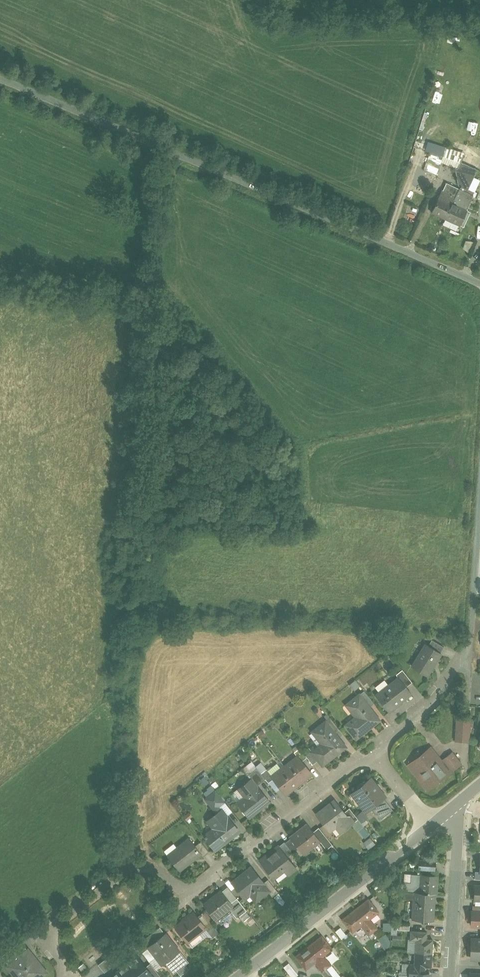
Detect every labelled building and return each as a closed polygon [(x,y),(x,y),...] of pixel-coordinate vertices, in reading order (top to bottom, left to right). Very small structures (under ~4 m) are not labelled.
[(464,155),(445,149),(443,156),(444,156),(461,162),(462,161),(462,162),(465,155),(464,155)] [(443,156),(431,152),(427,162),(440,167),(444,156),(443,156)] [(462,162),(462,161),(461,162),(458,168),(456,167),(459,185),(469,189),(478,169),(462,162)] [(440,167),(427,162),(424,170),(437,175),(440,167)] [(453,186),(449,192),(448,191),(444,199),(453,204),(460,189),(453,186)] [(453,204),(446,218),(460,224),(466,211),(474,195),(460,188),(453,204)] [(444,199),(439,197),(433,212),(446,218),(453,204),(444,199)] [(446,647),(434,640),(431,645),(443,652),(446,647)] [(428,644),(414,665),(428,674),(437,661),(437,662),(443,653),(443,652),(431,645),(428,644)] [(413,681),(403,668),(396,673),(399,676),(407,686),(413,681)] [(399,676),(376,694),(389,711),(397,704),(412,692),(407,686),(399,676)] [(355,678),(350,682),(353,688),(359,684),(355,678)] [(374,702),(365,690),(360,694),(369,706),(374,702)] [(369,706),(360,694),(350,702),(359,715),(346,725),(357,738),(380,720),(369,706)] [(341,728),(331,716),(326,720),(336,732),(341,728)] [(470,717),(458,716),(457,736),(469,737),(470,717)] [(326,720),(316,728),(325,740),(313,750),(312,750),(319,758),(323,764),(346,745),(336,732),(326,720)] [(303,750),(300,746),(295,751),(298,755),(298,754),(302,760),(307,756),(303,750)] [(313,750),(309,746),(303,750),(307,756),(313,763),(319,758),(312,750),(313,750)] [(441,761),(430,747),(410,763),(429,787),(446,773),(438,764),(441,761)] [(452,752),(438,764),(446,773),(460,762),(452,752)] [(302,760),(298,754),(298,755),(285,765),(298,781),(304,777),(305,778),(312,772),(302,760)] [(273,775),(272,775),(274,777),(286,792),(293,787),(292,786),(298,781),(285,765),(273,775)] [(257,766),(247,774),(250,778),(255,785),(257,784),(266,777),(261,771),(257,766)] [(273,775),(267,767),(261,771),(266,777),(269,781),(274,777),(272,775),(273,775)] [(385,797),(371,777),(352,792),(366,811),(372,807),(384,798),(385,797)] [(255,785),(250,778),(238,787),(239,788),(239,787),(247,796),(238,803),(249,817),(260,808),(259,806),(269,799),(260,786),(259,787),(257,784),(255,785)] [(216,788),(206,796),(218,812),(223,809),(220,805),(225,800),(216,788)] [(384,798),(372,807),(380,818),(392,809),(384,798)] [(336,800),(318,814),(330,829),(339,822),(344,828),(353,821),(344,810),(336,800)] [(358,817),(350,806),(344,810),(353,821),(358,817)] [(218,812),(209,819),(218,831),(208,838),(216,848),(239,830),(223,809),(218,812)] [(364,824),(358,817),(353,821),(359,828),(364,824)] [(307,822),(298,829),(299,831),(292,837),(303,852),(312,845),(311,843),(318,837),(319,836),(314,830),(307,822)] [(333,843),(319,825),(314,830),(319,836),(318,837),(327,847),(333,843)] [(371,836),(364,839),(366,845),(374,842),(371,836)] [(190,838),(169,854),(180,869),(201,853),(202,853),(196,845),(190,838)] [(210,850),(202,840),(196,845),(202,853),(201,853),(203,856),(210,850)] [(294,851),(285,840),(279,845),(280,846),(288,856),(294,851)] [(280,846),(269,854),(268,853),(260,859),(273,875),(285,867),(289,872),(296,867),(288,856),(280,846)] [(436,860),(419,859),(419,867),(436,868),(436,860)] [(252,866),(233,881),(245,896),(253,890),(258,897),(268,889),(269,889),(263,881),(252,866)] [(437,874),(412,872),(411,881),(405,880),(404,889),(435,891),(436,891),(437,874)] [(279,890),(268,877),(263,881),(269,889),(268,889),(272,895),(279,890)] [(222,889),(205,902),(216,917),(217,916),(229,906),(233,903),(231,901),(222,889)] [(435,891),(404,889),(404,897),(414,897),(434,899),(435,891)] [(247,908),(237,896),(231,901),(233,903),(229,906),(234,912),(237,916),(247,908)] [(369,897),(356,907),(365,920),(370,916),(378,909),(369,897)] [(434,899),(414,897),(413,916),(433,918),(434,899)] [(229,906),(217,916),(222,922),(234,912),(229,906)] [(356,907),(343,918),(352,930),(361,923),(365,920),(356,907)] [(214,924),(203,910),(198,914),(206,925),(205,925),(208,929),(214,924)] [(472,910),(472,924),(479,924),(479,910),(472,910)] [(198,914),(195,911),(188,916),(186,916),(184,918),(184,919),(176,925),(188,939),(205,925),(206,925),(198,914)] [(378,926),(370,916),(365,920),(373,930),(378,926)] [(373,930),(365,920),(361,923),(369,933),(373,930)] [(219,930),(214,924),(208,929),(213,935),(219,930)] [(426,931),(411,930),(411,938),(416,939),(416,950),(432,951),(432,939),(426,938),(426,931)] [(156,939),(149,944),(150,945),(163,961),(166,959),(179,949),(166,931),(156,939)] [(151,932),(137,943),(143,950),(150,945),(149,944),(156,939),(151,932)] [(391,941),(385,932),(377,938),(384,946),(391,941)] [(332,947),(322,934),(309,944),(319,957),(324,953),(332,947)] [(472,937),(471,957),(479,957),(479,937),(472,937)] [(21,939),(2,954),(9,964),(29,949),(21,939)] [(309,944),(296,954),(306,967),(315,960),(322,970),(327,966),(319,957),(309,944)] [(116,948),(107,955),(112,961),(121,954),(116,948)] [(9,964),(15,972),(18,970),(23,976),(38,976),(46,970),(29,949),(9,964)] [(179,949),(166,959),(174,970),(188,959),(179,949)] [(432,951),(416,950),(415,962),(414,970),(424,971),(424,964),(431,965),(432,951)] [(331,963),(324,953),(319,957),(327,966),(330,964),(331,963)] [(127,962),(139,976),(152,976),(154,976),(154,975),(145,965),(137,954),(127,962)] [(107,955),(99,962),(98,962),(103,968),(112,961),(107,955)] [(292,976),(297,972),(289,960),(284,963),(292,976)] [(84,961),(80,964),(84,969),(88,966),(84,961)] [(150,961),(145,965),(154,975),(154,974),(154,976),(158,976),(161,975),(150,961)] [(415,962),(403,961),(402,970),(414,970),(415,962)] [(118,970),(123,976),(139,976),(127,962),(118,970)] [(336,972),(330,964),(327,966),(333,974),(336,972)] [(327,966),(322,970),(328,976),(338,976),(333,974),(327,966)]
